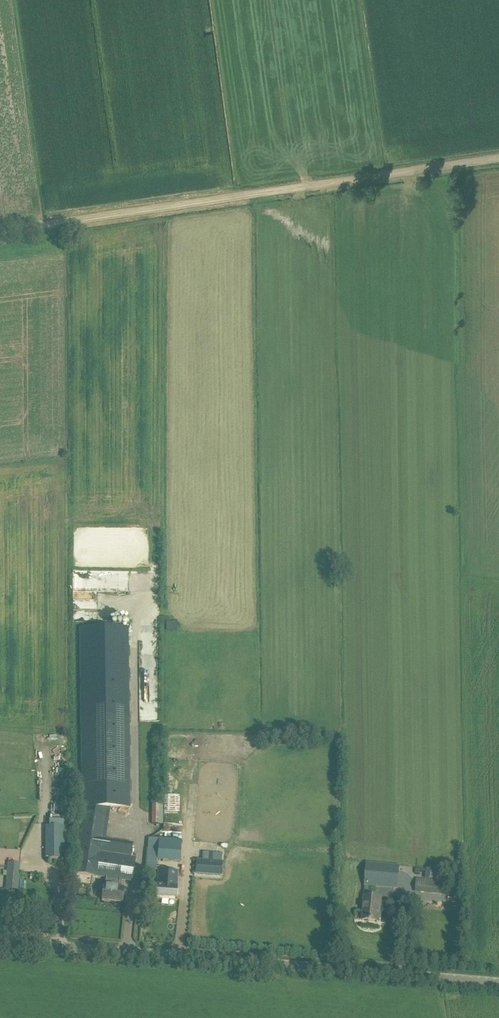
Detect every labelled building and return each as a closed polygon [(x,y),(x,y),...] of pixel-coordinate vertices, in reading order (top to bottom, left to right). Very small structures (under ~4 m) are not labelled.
[(71,649),(71,661),(115,661),(126,661),(125,648),(71,649)] [(137,658),(137,665),(151,665),(151,657),(137,658)] [(151,804),(151,825),(162,825),(163,805),(151,804)] [(178,817),(178,808),(166,809),(166,818),(178,817)] [(84,814),(75,873),(107,878),(106,885),(109,886),(109,888),(103,887),(101,901),(122,903),(124,889),(118,889),(119,879),(133,882),(136,858),(131,857),(133,845),(102,841),(107,811),(94,809),(93,815),(84,814)] [(63,825),(46,825),(47,858),(64,858),(64,851),(67,851),(67,844),(64,844),(63,825)] [(215,843),(230,843),(231,837),(232,837),(232,831),(214,830),(213,837),(216,837),(215,843)] [(158,860),(180,862),(181,841),(149,839),(147,869),(157,870),(158,860)] [(200,850),(210,851),(211,844),(201,843),(200,850)] [(197,860),(196,873),(220,875),(221,862),(197,860)] [(8,863),(5,889),(18,891),(20,864),(8,863)] [(366,863),(364,886),(397,890),(400,866),(366,863)] [(436,870),(426,869),(425,879),(435,880),(436,870)] [(177,879),(177,871),(168,871),(159,870),(158,886),(157,886),(156,897),(176,898),(176,888),(178,888),(179,879),(177,879)] [(91,887),(91,879),(71,878),(71,886),(91,887)] [(416,880),(415,891),(441,894),(442,883),(416,880)] [(190,896),(188,904),(199,906),(200,899),(190,896)] [(364,897),(362,920),(379,922),(381,898),(364,897)]
